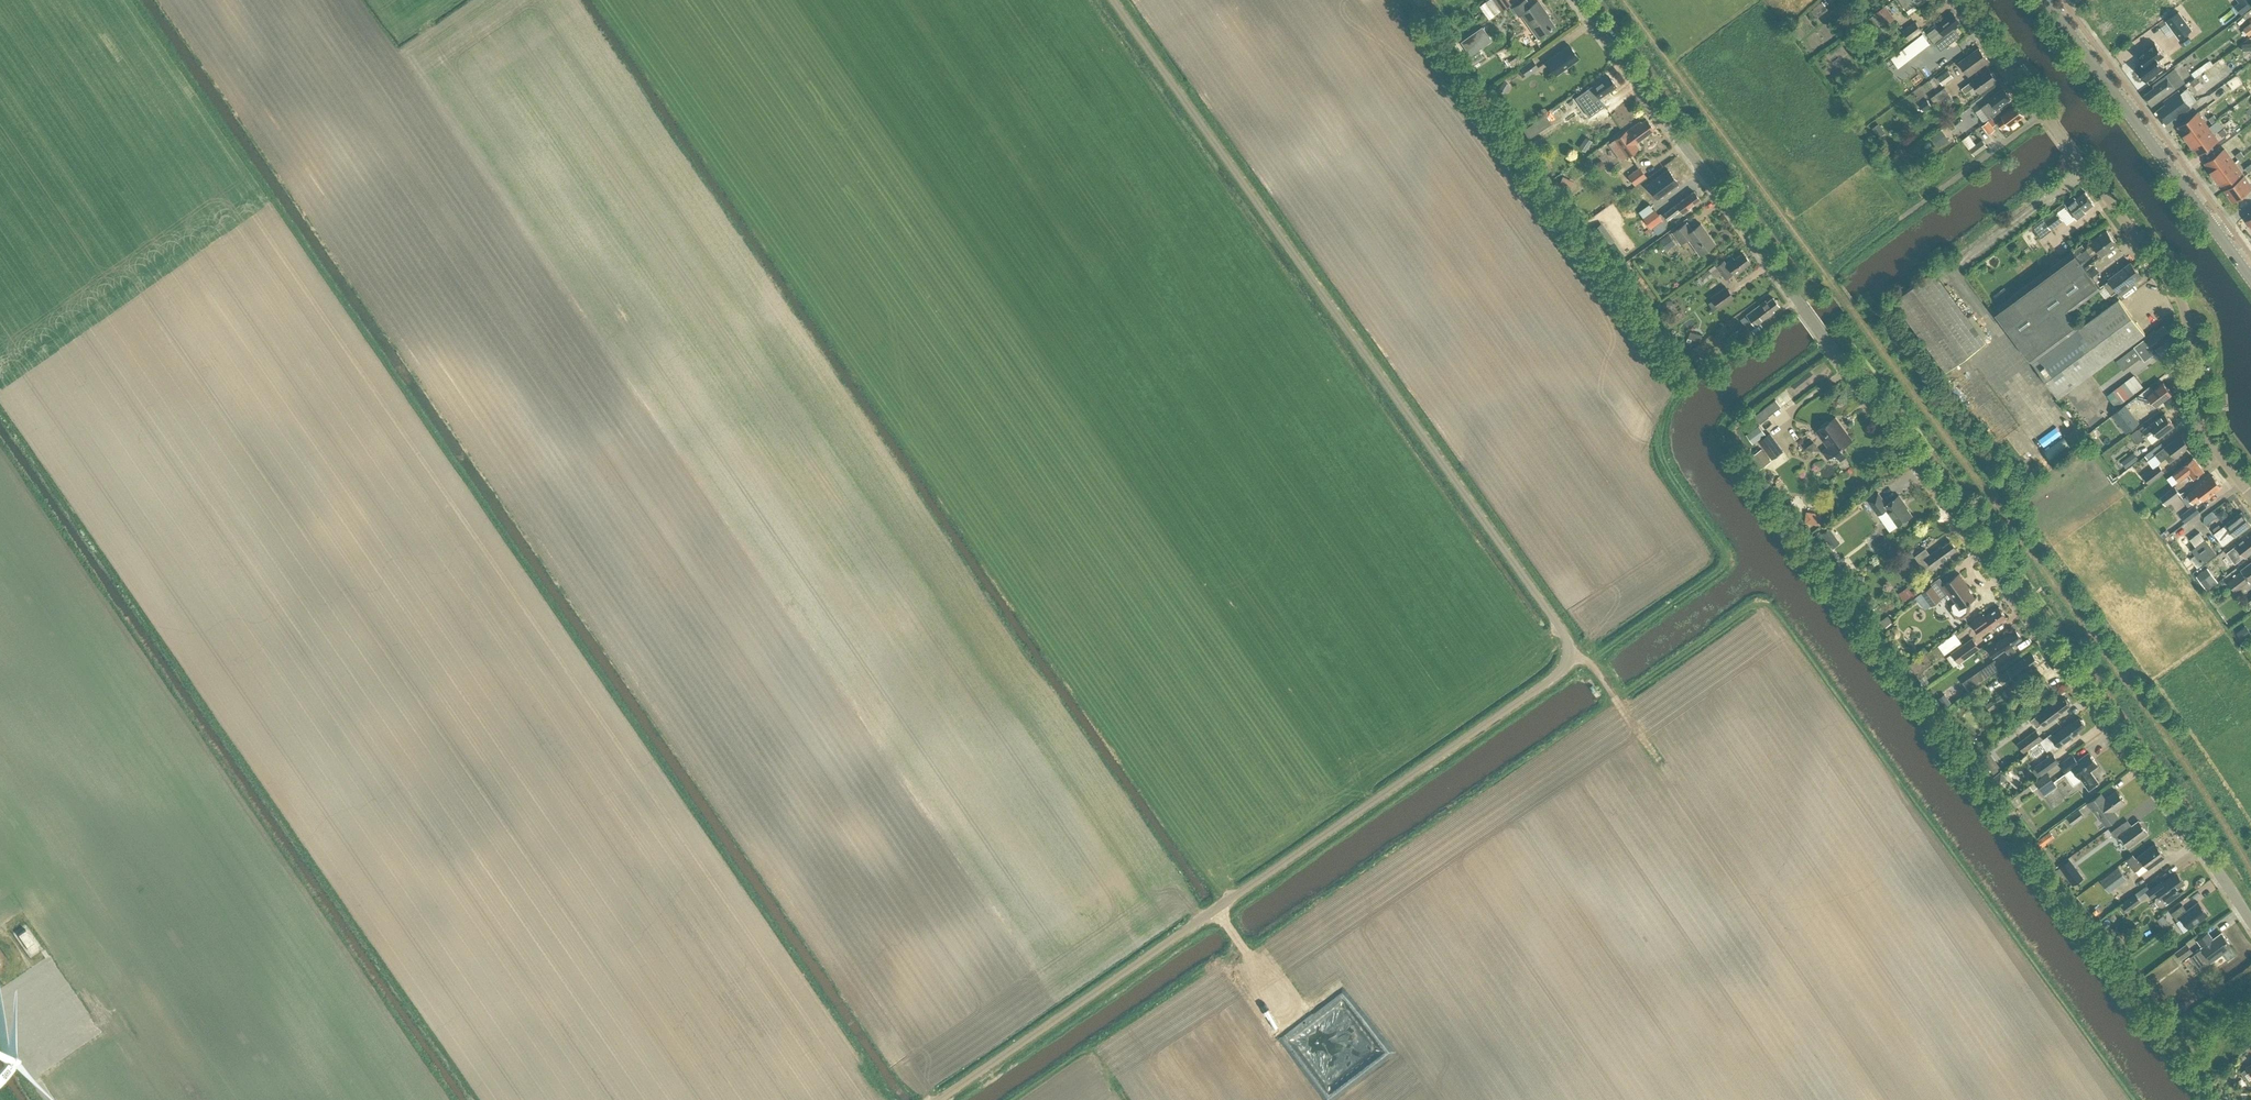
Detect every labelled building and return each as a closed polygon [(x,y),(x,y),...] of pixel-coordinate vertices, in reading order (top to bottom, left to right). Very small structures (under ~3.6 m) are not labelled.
[(1508,0),(1487,0),(1479,6),(1489,19),(1511,4),(1508,0)] [(1522,14),(1538,37),(1555,26),(1547,14),(1548,14),(1538,0),(1530,6),(1526,0),(1524,0),(1513,8),(1519,16),(1522,14)] [(2250,7),(2250,0),(2242,0),(2239,2),(2235,5),(2242,14),(2250,7)] [(1895,18),(1886,5),(1874,13),(1883,26),(1895,18)] [(2179,10),(2166,20),(2179,39),(2192,29),(2179,10)] [(1954,14),(1928,33),(1935,43),(1945,36),(1947,38),(1953,33),(1953,29),(1959,25),(1957,23),(1960,21),(1954,14)] [(1915,20),(1903,30),(1910,40),(1923,30),(1915,20)] [(2243,53),(2250,50),(2250,38),(2238,43),(2243,53)] [(1466,49),(1476,48),(1475,39),(1465,40),(1466,49)] [(2164,55),(2155,42),(2143,51),(2139,54),(2138,55),(2138,56),(2143,62),(2136,67),(2145,81),(2164,67),(2158,59),(2164,55)] [(1547,61),(1556,74),(1579,58),(1569,45),(1547,61)] [(1969,75),(1989,60),(1979,47),(1959,62),(1969,75)] [(1915,68),(1930,57),(1925,50),(1910,61),(1915,68)] [(1913,69),(1899,51),(1885,62),(1899,80),(1913,69)] [(1479,53),(1468,58),(1470,64),(1482,59),(1479,53)] [(1520,67),(1527,76),(1538,67),(1532,59),(1520,67)] [(1989,68),(1962,88),(1966,93),(1974,87),(1972,85),(1974,84),(1980,92),(1997,79),(1989,68)] [(1948,69),(1938,77),(1943,84),(1954,77),(1948,69)] [(2153,101),(2154,104),(2177,87),(2169,76),(2168,77),(2166,75),(2152,85),(2154,88),(2144,95),(2150,103),(2153,101)] [(1583,105),(1597,94),(1599,97),(1607,92),(1606,91),(1615,84),(1610,76),(1602,82),(1602,80),(1592,87),(1593,88),(1578,98),(1583,105)] [(2193,86),(2199,81),(2197,77),(2190,82),(2193,86)] [(2237,77),(2228,84),(2232,89),(2241,83),(2237,77)] [(1505,93),(1510,84),(1504,80),(1499,89),(1505,93)] [(1939,108),(1953,98),(1945,87),(1931,97),(1932,98),(1917,108),(1920,113),(1935,102),(1939,108)] [(1990,118),(2001,110),(1998,107),(2011,98),(2003,87),(1989,98),(1991,100),(1981,107),(1990,118)] [(2190,105),(2197,100),(2188,88),(2181,93),(2179,90),(2164,101),(2166,103),(2155,111),(2165,124),(2175,116),(2176,117),(2191,107),(2190,105)] [(2232,106),(2238,102),(2230,91),(2224,96),(2232,106)] [(1563,118),(1571,112),(1565,104),(1557,110),(1563,118)] [(1969,124),(1980,116),(1971,105),(1952,120),(1960,131),(1969,124)] [(2010,125),(2024,115),(2016,105),(2002,115),(2004,118),(1998,122),(2002,128),(2008,123),(2010,125)] [(2208,126),(2198,112),(2178,126),(2189,140),(2208,126)] [(2212,123),(2217,119),(2214,114),(2209,118),(2212,123)] [(1528,138),(1551,123),(1546,115),(1523,129),(1528,138)] [(1646,119),(1642,122),(1640,120),(1614,140),(1608,144),(1620,160),(1626,156),(1638,147),(1635,143),(1654,129),(1646,119)] [(1989,121),(1983,125),(1989,133),(1995,129),(1989,121)] [(1878,135),(1883,132),(1878,123),(1873,125),(1878,135)] [(2208,126),(2189,140),(2199,154),(2218,139),(2208,126)] [(1938,146),(1948,137),(1940,128),(1930,137),(1938,146)] [(2219,132),(2222,137),(2228,133),(2224,128),(2219,132)] [(1961,137),(1965,147),(1973,144),(1969,133),(1961,137)] [(1975,156),(1987,146),(1982,139),(1976,144),(1969,149),(1975,156)] [(1585,151),(1589,146),(1582,141),(1578,147),(1585,151)] [(2224,148),(2205,163),(2215,175),(2234,161),(2224,148)] [(2235,155),(2239,159),(2244,155),(2241,151),(2235,155)] [(2234,161),(2215,175),(2224,188),(2243,174),(2234,161)] [(1639,166),(1627,175),(1634,185),(1646,176),(1639,166)] [(1657,198),(1678,183),(1668,169),(1647,184),(1657,198)] [(2224,188),(2233,201),(2250,187),(2250,184),(2243,174),(2224,188)] [(1567,188),(1570,180),(1562,176),(1558,184),(1567,188)] [(1689,187),(1657,209),(1665,221),(1697,198),(1689,187)] [(2086,212),(2085,211),(2094,204),(2085,192),(2076,199),(2074,197),(2066,203),(2077,219),(2086,212)] [(1634,209),(1639,216),(1650,208),(1646,202),(1634,209)] [(1642,217),(1650,228),(1662,220),(1654,208),(1642,217)] [(2058,212),(2057,213),(2054,210),(2033,225),(2041,237),(2051,229),(2051,228),(2063,219),(2058,212)] [(1700,254),(1715,243),(1701,223),(1692,229),(1686,221),(1672,232),(1680,244),(1688,238),(1700,254)] [(1602,222),(1592,229),(1605,247),(1614,240),(1602,222)] [(1632,237),(1637,233),(1634,228),(1628,231),(1632,237)] [(2117,244),(2107,230),(2091,242),(2085,247),(2095,260),(2101,255),(2102,256),(2117,244)] [(1668,234),(1659,240),(1666,250),(1675,243),(1668,234)] [(2070,311),(2100,288),(2086,269),(2091,266),(2091,264),(2094,264),(2095,260),(2085,247),(2082,244),(2074,249),(2075,250),(1993,310),(2058,397),(2145,333),(2119,298),(2080,327),(2070,311)] [(1743,269),(1742,267),(1750,262),(1743,252),(1734,258),(1732,256),(1726,260),(1725,259),(1716,265),(1725,278),(1732,273),(1734,275),(1743,269)] [(2131,262),(2109,279),(2109,280),(2104,284),(2112,295),(2118,290),(2120,293),(2135,283),(2134,281),(2141,276),(2131,262)] [(1720,273),(1714,264),(1708,268),(1708,269),(1701,274),(1705,280),(1713,275),(1714,277),(1720,273)] [(1987,342),(1934,270),(1893,299),(1946,371),(1987,342)] [(1725,285),(1710,297),(1712,300),(1707,303),(1713,310),(1717,307),(1718,308),(1734,297),(1725,285)] [(1995,296),(2000,303),(2006,299),(2001,292),(1995,296)] [(1772,313),(1771,311),(1779,305),(1773,297),(1766,301),(1765,300),(1746,314),(1737,321),(1741,327),(1750,321),(1754,326),(1772,313)] [(1690,326),(1683,339),(1694,345),(1701,332),(1690,326)] [(2157,331),(2156,330),(2146,337),(2134,346),(2145,360),(2157,351),(2155,348),(2162,342),(2162,341),(2171,334),(2164,326),(2157,331)] [(1732,344),(1743,336),(1739,330),(1728,338),(1732,344)] [(2122,402),(2143,386),(2134,374),(2113,390),(2122,402)] [(2149,385),(2136,396),(2143,406),(2146,403),(2150,409),(2156,405),(2172,393),(2163,382),(2153,390),(2149,385)] [(1772,396),(1779,405),(1790,396),(1783,387),(1772,396)] [(1751,413),(1757,421),(1779,406),(1773,398),(1751,413)] [(2140,422),(2126,403),(2112,414),(2126,432),(2140,422)] [(2149,426),(2150,426),(2143,432),(2152,443),(2175,425),(2165,413),(2149,426)] [(1839,459),(1846,454),(1841,448),(1853,440),(1836,417),(1817,431),(1828,446),(1823,449),(1830,458),(1839,459)] [(1744,433),(1750,442),(1763,433),(1757,424),(1744,433)] [(2055,427),(2037,437),(2041,444),(2059,434),(2055,427)] [(2131,433),(2138,443),(2144,438),(2137,429),(2131,433)] [(1784,451),(1770,433),(1759,441),(1772,459),(1784,451)] [(2178,457),(2183,454),(2181,452),(2190,445),(2182,435),(2168,446),(2167,446),(2157,454),(2162,461),(2167,457),(2170,462),(2177,456),(2178,457)] [(2051,460),(2070,446),(2064,438),(2045,452),(2051,460)] [(1814,443),(1806,449),(1811,457),(1820,451),(1814,443)] [(2126,467),(2139,458),(2134,452),(2121,461),(2126,467)] [(2194,456),(2184,464),(2184,465),(2173,473),(2179,481),(2190,473),(2194,478),(2204,470),(2194,456)] [(2149,483),(2164,471),(2159,464),(2144,476),(2149,483)] [(2214,491),(2222,485),(2214,475),(2213,474),(2187,494),(2185,491),(2181,493),(2180,494),(2182,497),(2188,506),(2193,502),(2193,503),(2201,497),(2203,499),(2209,495),(2209,496),(2215,492),(2214,491)] [(2180,494),(2181,493),(2175,486),(2160,497),(2166,504),(2180,494)] [(1787,490),(1782,493),(1787,500),(1792,496),(1787,490)] [(1898,525),(1913,515),(1904,503),(1905,503),(1899,495),(1885,505),(1883,502),(1885,501),(1879,492),(1868,500),(1878,514),(1886,508),(1898,525)] [(2185,522),(2199,511),(2194,504),(2180,515),(2185,522)] [(2226,524),(2221,528),(2219,524),(2213,528),(2215,532),(2214,533),(2224,545),(2236,536),(2250,524),(2242,512),(2226,524)] [(1832,523),(1819,533),(1832,549),(1844,540),(1832,523)] [(2164,536),(2170,532),(2166,527),(2160,532),(2164,536)] [(2175,540),(2170,544),(2184,563),(2185,562),(2192,572),(2203,564),(2202,563),(2217,553),(2206,539),(2205,539),(2199,531),(2190,538),(2196,546),(2186,554),(2175,540)] [(2250,553),(2250,535),(2247,538),(2245,536),(2235,544),(2236,545),(2227,552),(2235,563),(2245,556),(2245,557),(2250,553)] [(1930,554),(1926,548),(1915,556),(1925,569),(1931,564),(1933,568),(1949,556),(1948,555),(1957,548),(1951,540),(1944,546),(1943,545),(1930,554)] [(2241,569),(2242,571),(2228,582),(2235,591),(2249,581),(2250,582),(2250,581),(2250,562),(2241,569)] [(2204,569),(2197,575),(2205,586),(2212,580),(2204,569)] [(1942,598),(1941,597),(1948,591),(1955,600),(1953,602),(1952,607),(1952,608),(1952,610),(1953,612),(1954,614),(1955,615),(1957,616),(1959,617),(1961,617),(1963,617),(1964,616),(1966,615),(1968,614),(1969,612),(1969,611),(1970,609),(1970,607),(1969,605),(1968,603),(1976,597),(1968,586),(1969,585),(1960,573),(1943,585),(1944,587),(1938,592),(1933,585),(1923,592),(1932,605),(1942,598)] [(1904,600),(1913,595),(1907,587),(1899,593),(1904,600)] [(1999,606),(1985,616),(1983,614),(1973,621),(1975,624),(1973,624),(1981,635),(2007,617),(1999,606)] [(1884,627),(1891,621),(1886,614),(1878,620),(1884,627)] [(2250,635),(2250,632),(2246,625),(2237,632),(2243,641),(2250,635)] [(1995,655),(2005,648),(2010,654),(2016,649),(2013,645),(2022,638),(2016,630),(1990,648),(1995,655)] [(1945,654),(1962,641),(1955,632),(1938,645),(1945,654)] [(1973,637),(1952,652),(1959,662),(1980,647),(1973,637)] [(2007,669),(2008,670),(1997,678),(2002,684),(2013,676),(2015,680),(2031,669),(2029,667),(2038,661),(2033,653),(2026,658),(2024,657),(2007,669)] [(1926,655),(1909,665),(1914,675),(1931,665),(1926,655)] [(1973,675),(1979,683),(1995,672),(1989,664),(1973,675)] [(2014,683),(2004,689),(2009,696),(2019,689),(2014,683)] [(1999,702),(2006,697),(2003,692),(1995,697),(1999,702)] [(1941,710),(1952,702),(1945,693),(1935,701),(1941,710)] [(2044,725),(2062,712),(2061,711),(2070,704),(2065,697),(2058,702),(2057,701),(2037,715),(2043,723),(2044,725)] [(1990,710),(1996,705),(1993,700),(1986,705),(1990,710)] [(2043,723),(2037,715),(2031,719),(2037,727),(2043,723)] [(2047,748),(2053,744),(2053,746),(2056,747),(2059,747),(2067,741),(2076,734),(2075,732),(2086,725),(2080,717),(2073,723),(2072,721),(2053,735),(2051,733),(2041,740),(2047,748)] [(2043,738),(2036,729),(2017,743),(2024,752),(2043,738)] [(1999,756),(1992,747),(1984,752),(1991,762),(1999,756)] [(2091,770),(2098,764),(2089,751),(2077,760),(2072,754),(2060,763),(2074,782),(2081,777),(2090,788),(2099,781),(2091,770)] [(2038,778),(2060,762),(2053,752),(2035,766),(2036,768),(2032,771),(2038,778)] [(2001,770),(1992,777),(1999,787),(2009,779),(2001,770)] [(2041,790),(2054,781),(2048,773),(2035,782),(2030,785),(2033,790),(2038,786),(2041,790)] [(2094,810),(2095,809),(2107,825),(2119,816),(2114,810),(2126,802),(2117,790),(2106,798),(2102,793),(2088,803),(2094,810)] [(2085,816),(2079,808),(2067,816),(2074,825),(2085,816)] [(2148,833),(2139,820),(2128,829),(2123,823),(2112,831),(2118,839),(2122,836),(2129,847),(2148,833)] [(2050,831),(2037,840),(2042,847),(2047,844),(2046,843),(2054,837),(2050,831)] [(2145,863),(2149,868),(2166,856),(2156,843),(2136,858),(2133,854),(2127,859),(2136,870),(2145,863)] [(2060,867),(2055,871),(2058,876),(2064,872),(2065,875),(2076,867),(2070,858),(2059,866),(2060,867)] [(2118,866),(2101,880),(2110,892),(2127,879),(2118,866)] [(2168,901),(2168,902),(2184,890),(2181,886),(2185,883),(2177,872),(2164,882),(2163,881),(2151,889),(2148,891),(2150,893),(2152,896),(2158,892),(2160,895),(2156,898),(2156,901),(2159,905),(2163,906),(2168,901)] [(2136,893),(2123,903),(2128,910),(2141,900),(2136,893)] [(2199,901),(2187,910),(2183,904),(2171,913),(2178,921),(2182,918),(2189,928),(2208,914),(2199,901)] [(2099,909),(2094,913),(2098,919),(2103,915),(2099,909)] [(2163,914),(2158,919),(2161,924),(2167,919),(2163,914)] [(25,928),(18,933),(31,952),(38,947),(25,928)] [(2208,931),(2197,939),(2203,947),(2202,947),(2204,950),(2203,951),(2201,948),(2191,956),(2202,971),(2212,963),(2208,958),(2209,957),(2212,960),(2232,946),(2222,933),(2214,939),(2208,931)] [(2118,944),(2125,939),(2120,932),(2113,937),(2118,944)] [(2187,943),(2175,951),(2182,959),(2193,951),(2187,943)] [(2167,1010),(2173,1017),(2181,1011),(2176,1004),(2167,1010)]
